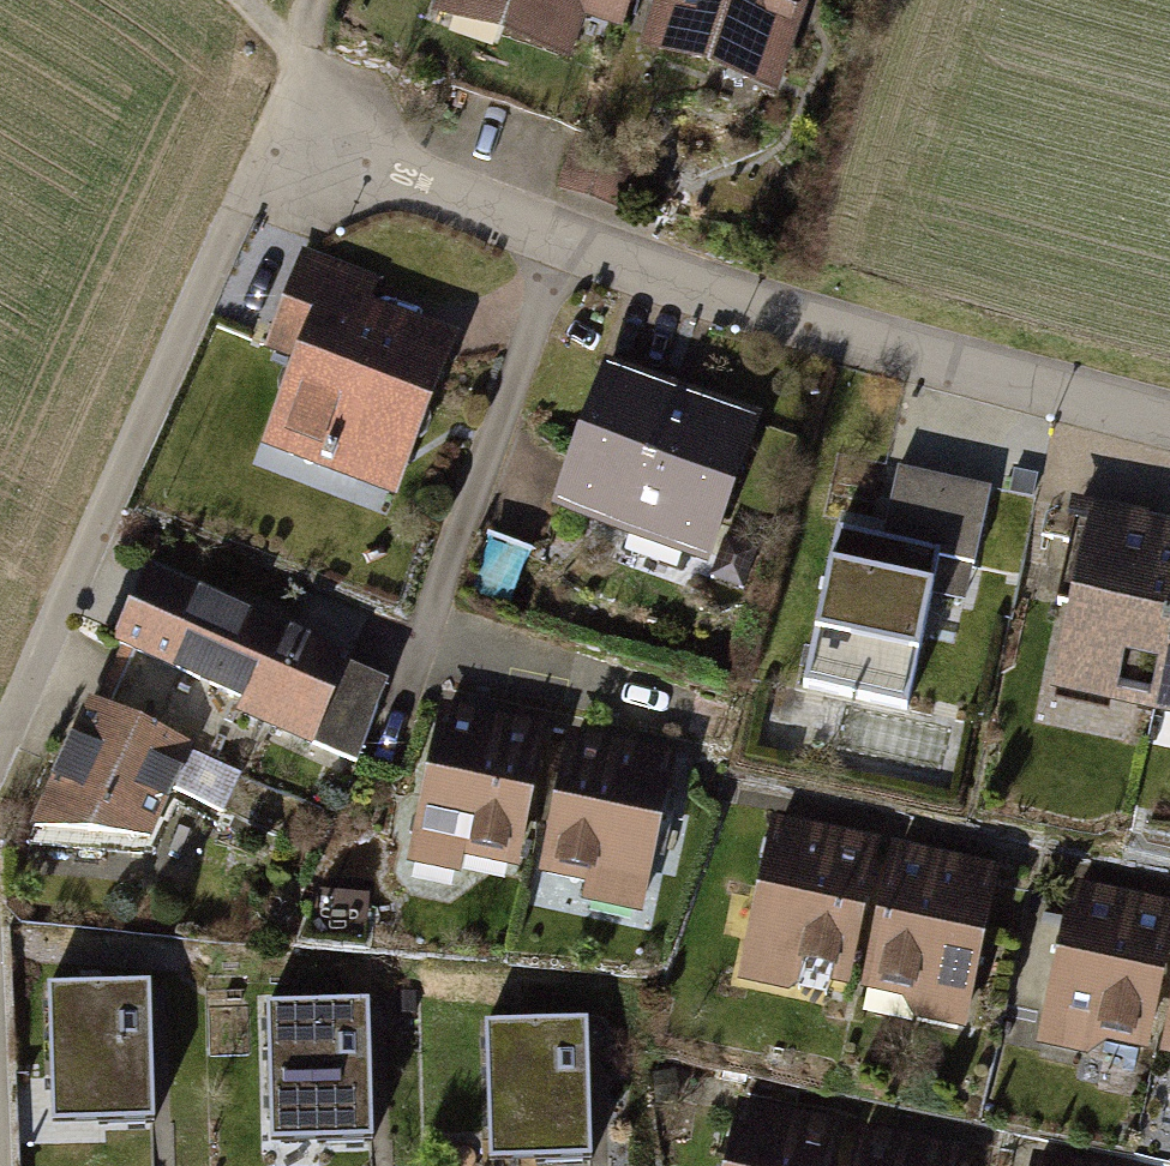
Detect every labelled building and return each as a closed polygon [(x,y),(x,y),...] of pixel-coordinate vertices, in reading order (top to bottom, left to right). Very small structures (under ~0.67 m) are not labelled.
[(634,5),(636,0),(439,0),(432,21),(570,68),(585,24),(623,37),(634,5)] [(634,5),(654,12),(639,56),(778,102),(812,0),(636,0),(634,5)] [(380,277),(301,247),(263,347),(289,357),(257,443),(395,495),(458,329),(372,297),(380,277)] [(760,411),(603,355),(549,505),(706,561),(760,411)] [(885,543),(838,533),(803,688),(907,711),(932,601),(967,609),(993,493),(901,473),(885,543)] [(1152,710),(1169,628),(1169,518),(1148,513),(1149,510),(1072,493),(1068,509),(1086,513),(1062,624),(1056,623),(1042,691),(1151,714),(1152,710)] [(352,650),(157,567),(121,653),(315,735),(352,650)] [(1152,710),(1169,713),(1169,628),(1152,710)] [(204,739),(98,698),(44,829),(170,830),(204,739)] [(534,740),(433,715),(400,844),(501,870),(534,740)] [(667,770),(566,746),(535,875),(636,899),(667,770)] [(872,846),(769,820),(734,957),(837,983),(872,846)] [(992,872),(889,847),(853,994),(956,1019),(992,872)] [(1074,884),(1037,1027),(1136,1052),(1169,917),(1169,908),(1074,884)] [(165,991),(59,995),(64,1131),(170,1128),(165,991)] [(380,1001),(278,1006),(283,1140),(385,1136),(380,1001)] [(1160,1056),(1169,1059),(1169,1009),(1160,1056)] [(593,1013),(494,1018),(501,1153),(600,1147),(593,1013)] [(729,1105),(715,1165),(830,1165),(838,1127),(729,1105)]
